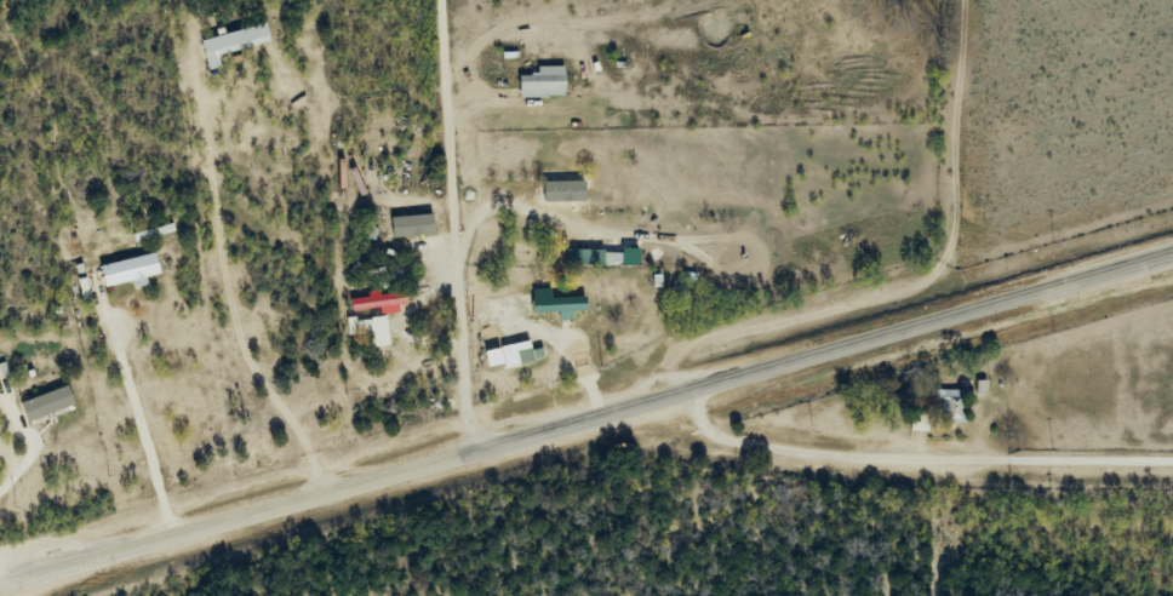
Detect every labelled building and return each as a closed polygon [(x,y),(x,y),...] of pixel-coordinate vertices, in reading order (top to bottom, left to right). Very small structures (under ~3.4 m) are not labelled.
[(271,43),(267,24),(202,39),(210,71),(222,68),(219,56),(271,43)] [(520,98),(566,98),(566,67),(535,67),(535,75),(520,75),(520,98)] [(587,188),(587,212),(627,212),(627,188),(587,188)] [(132,233),(135,244),(175,232),(172,221),(132,233)] [(161,276),(157,255),(101,265),(105,287),(161,276)] [(630,255),(608,255),(608,265),(630,265),(630,255)] [(351,300),(352,310),(407,305),(407,295),(351,300)] [(587,300),(533,300),(533,313),(587,313),(587,300)] [(373,320),(348,320),(348,335),(373,335),(373,320)] [(70,402),(64,384),(16,401),(23,419),(70,402)] [(965,423),(965,391),(941,391),(941,423),(965,423)]
